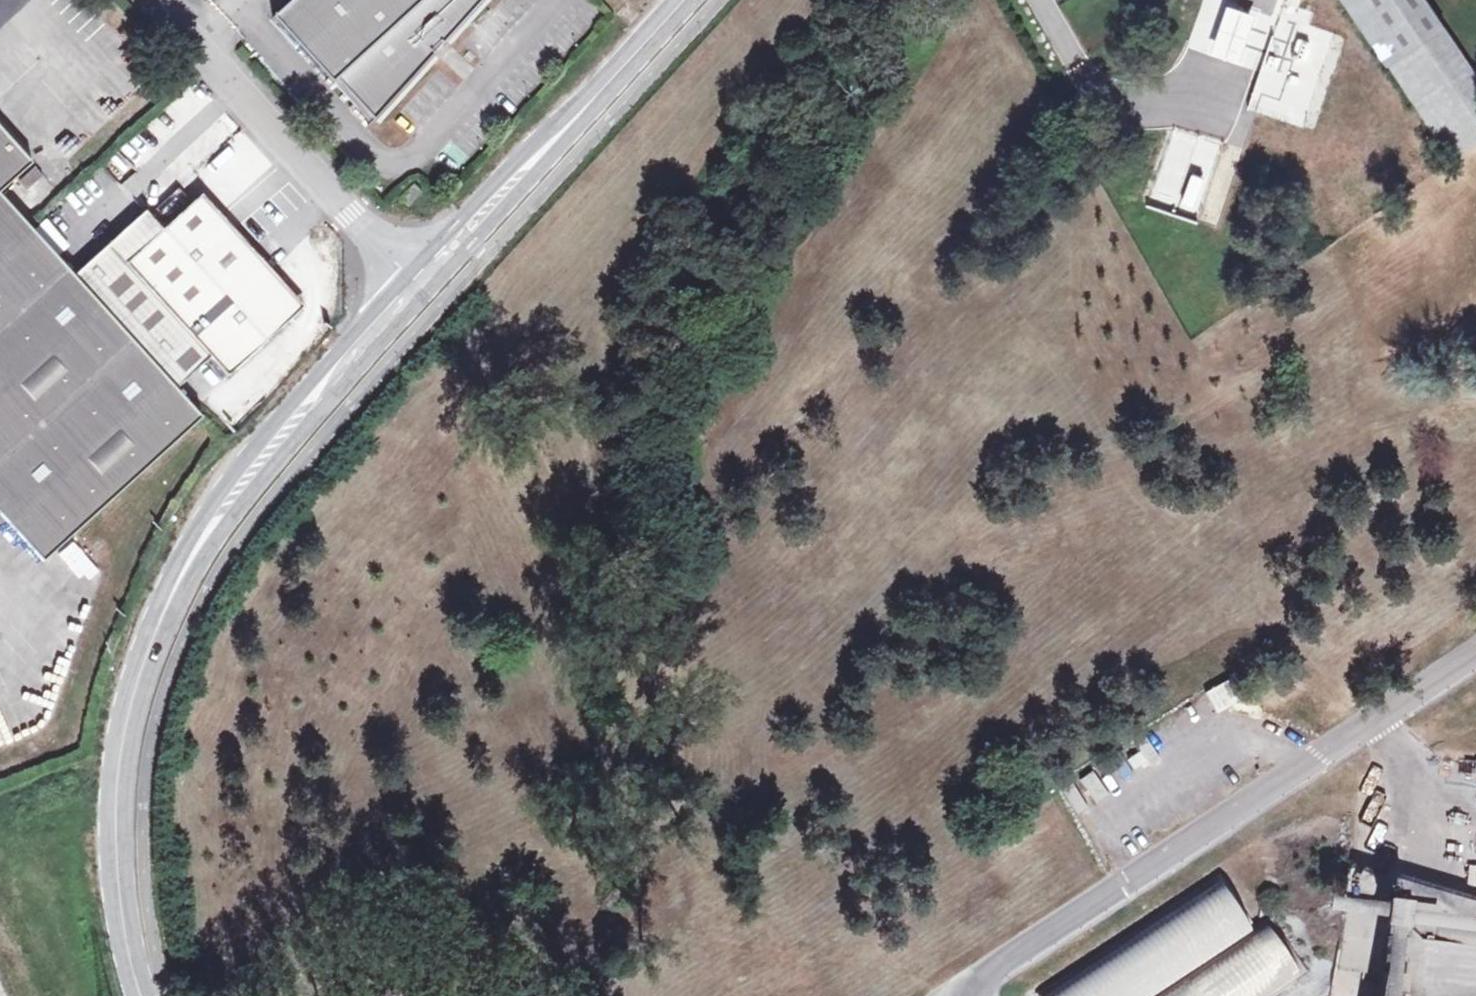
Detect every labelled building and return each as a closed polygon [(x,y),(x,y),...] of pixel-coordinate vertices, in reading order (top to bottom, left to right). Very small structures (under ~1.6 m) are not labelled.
[(331,82),(336,78),(374,119),(435,53),(430,49),(438,40),(442,44),(482,0),(290,0),(272,16),(331,82)] [(1453,162),(1475,147),(1475,74),(1426,0),(1344,0),(1453,162)] [(430,49),(435,53),(442,44),(438,40),(430,49)] [(336,78),(331,82),(367,127),(374,119),(336,78)] [(30,160),(0,127),(0,188),(30,160)] [(32,165),(17,178),(24,187),(40,173),(32,165)] [(399,199),(409,208),(412,204),(423,192),(413,183),(399,199)] [(42,559),(200,414),(0,194),(0,513),(42,559)] [(211,356),(227,374),(294,314),(296,299),(201,194),(161,230),(126,262),(211,356)] [(126,262),(161,230),(144,211),(75,273),(178,386),(211,356),(126,262)] [(275,354),(319,320),(308,307),(265,342),(275,354)] [(1091,772),(1081,780),(1096,800),(1106,793),(1091,772)] [(1040,994),(1041,995),(1169,995),(1260,938),(1220,875),(1040,994)] [(1435,928),(1436,924),(1411,921),(1414,902),(1387,898),(1385,907),(1342,903),(1335,970),(1382,975),(1380,995),(1475,995),(1475,928),(1435,928)] [(1169,995),(1272,995),(1306,975),(1278,927),(1260,938),(1169,995)]
